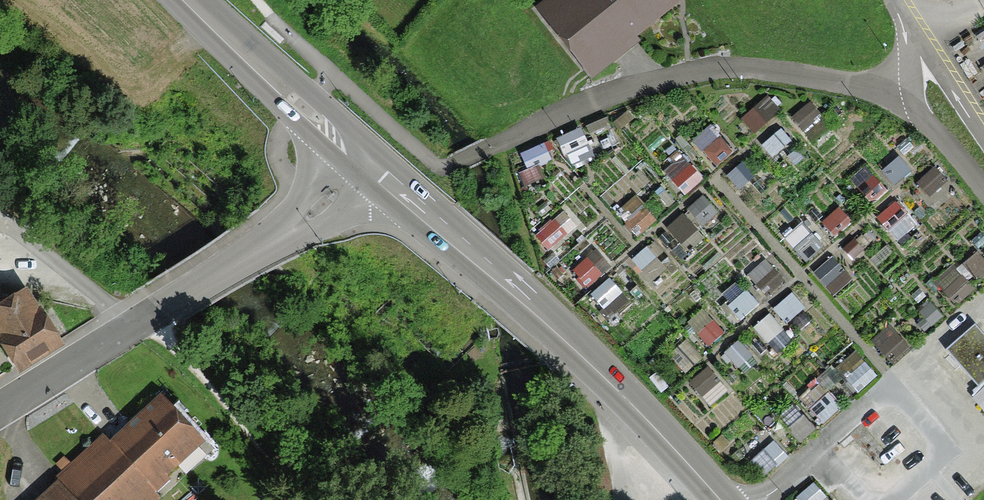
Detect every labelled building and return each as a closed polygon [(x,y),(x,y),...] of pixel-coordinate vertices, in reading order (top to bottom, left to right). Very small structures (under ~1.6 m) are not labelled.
[(601,82),(689,3),(686,0),(557,0),(541,15),(601,82)] [(26,297),(0,314),(0,335),(21,368),(57,346),(26,297)] [(983,390),(983,336),(981,332),(954,356),(983,390)] [(67,484),(82,499),(169,499),(179,491),(173,485),(215,447),(172,399),(124,442),(119,437),(67,484)] [(67,484),(49,499),(82,499),(67,484)]
